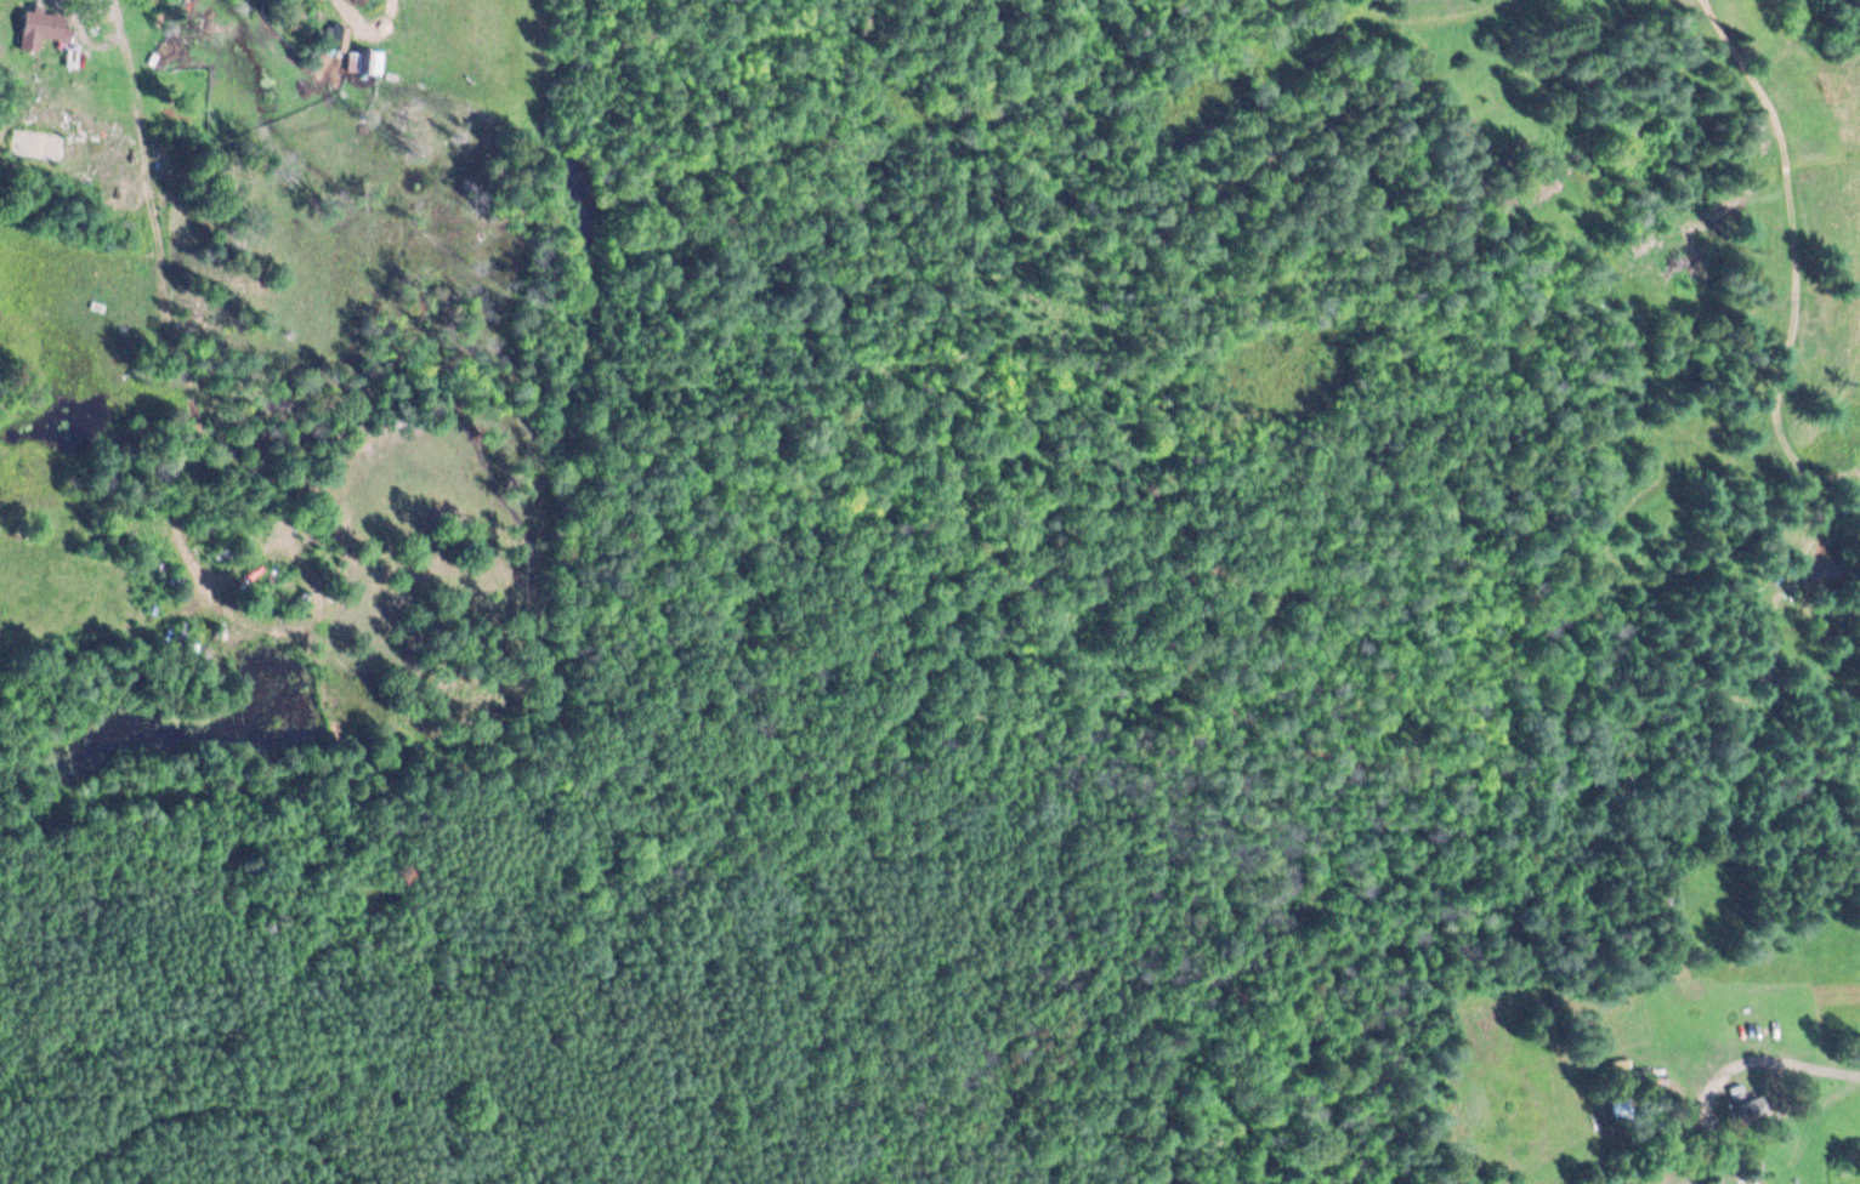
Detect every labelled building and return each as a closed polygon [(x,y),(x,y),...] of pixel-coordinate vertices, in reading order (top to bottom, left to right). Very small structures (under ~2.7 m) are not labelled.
[(22,9),(19,36),(65,41),(67,25),(60,25),(61,13),(22,9)] [(358,49),(358,73),(382,73),(382,49),(358,49)] [(8,153),(61,158),(63,132),(10,126),(8,153)] [(1756,1092),(1751,1078),(1728,1086),(1733,1100),(1756,1092)] [(1736,1102),(1739,1120),(1765,1115),(1761,1097),(1736,1102)]
